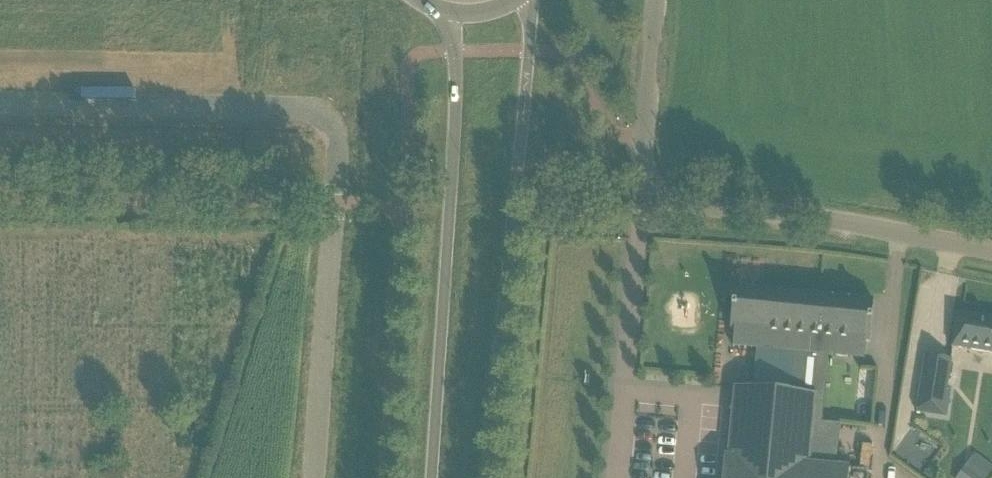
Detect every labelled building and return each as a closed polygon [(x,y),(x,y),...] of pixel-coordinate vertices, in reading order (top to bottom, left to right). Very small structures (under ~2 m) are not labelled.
[(734,287),(730,329),(735,329),(733,347),(789,352),(804,354),(806,336),(822,337),(869,342),(873,301),(734,287)] [(957,313),(952,347),(991,354),(991,319),(957,313)] [(722,477),(848,477),(849,469),(836,468),(840,425),(822,423),(828,356),(820,355),(822,337),(806,336),(804,354),(789,352),(785,392),(767,390),(766,396),(746,394),(739,400),(738,408),(733,407),(728,457),(724,456),(722,477)] [(951,360),(925,356),(916,412),(946,416),(950,388),(947,387),(951,360)] [(966,464),(957,477),(986,477),(966,464)]
